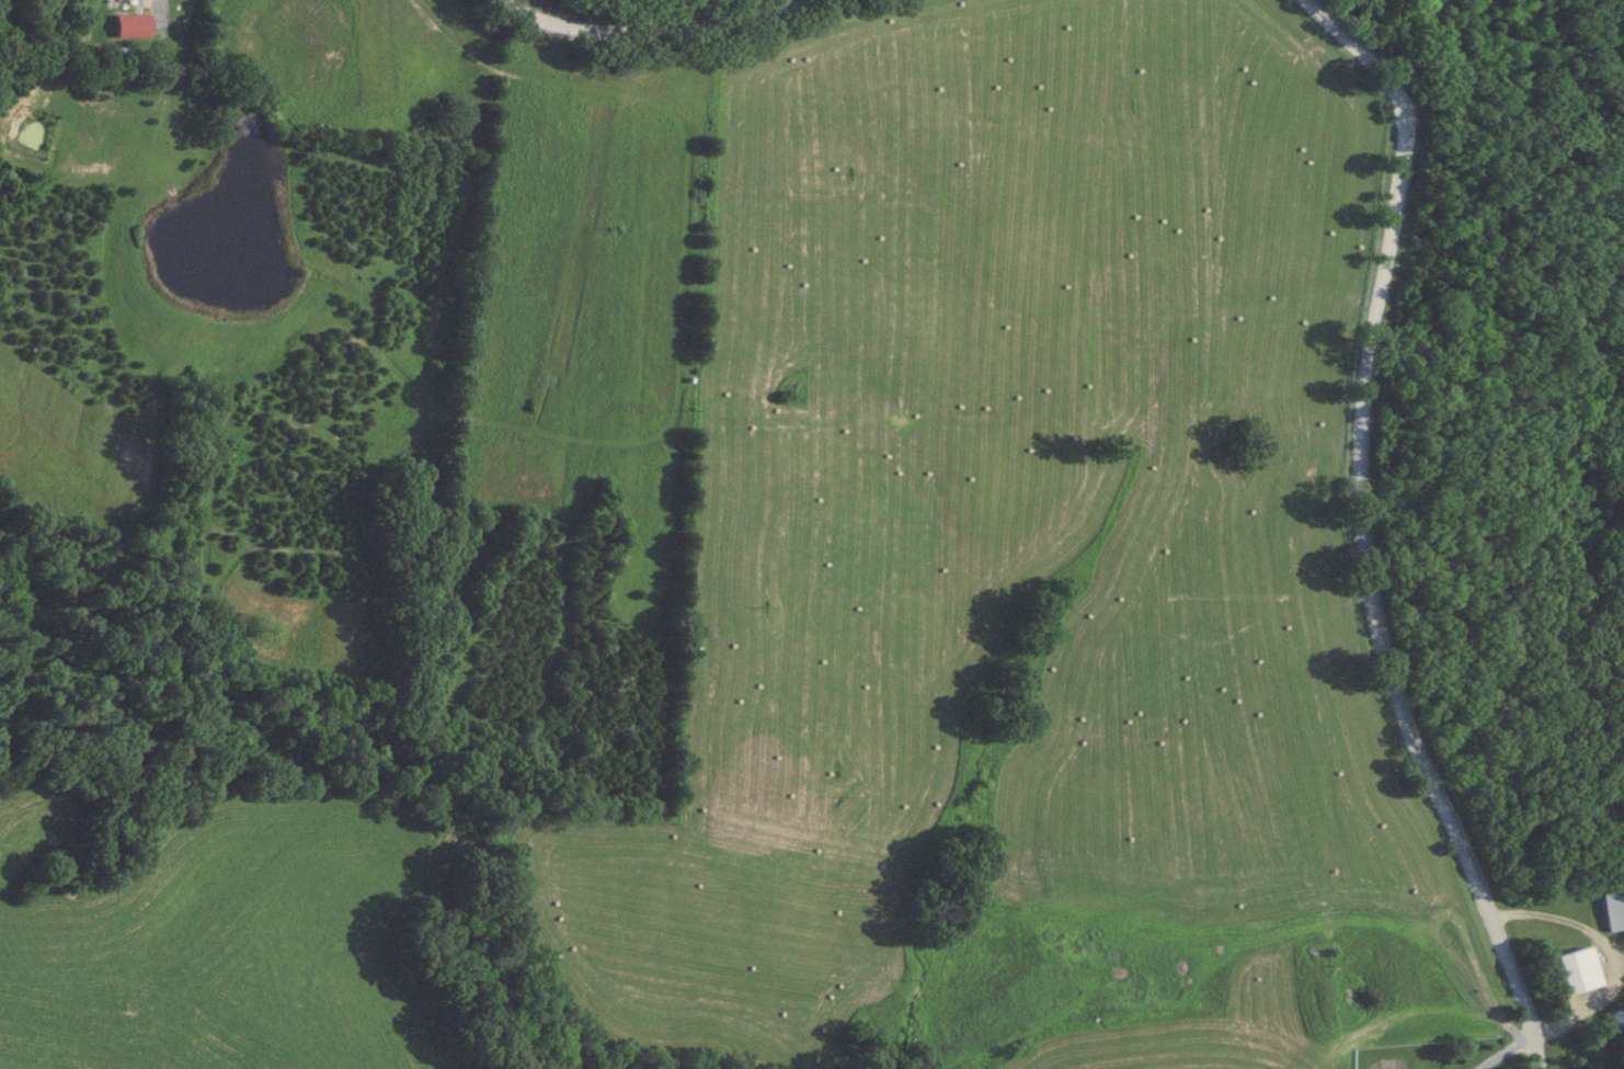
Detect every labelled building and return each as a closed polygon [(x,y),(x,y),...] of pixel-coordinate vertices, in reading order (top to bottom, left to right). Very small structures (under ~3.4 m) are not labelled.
[(113,15),(113,37),(150,37),(150,15),(113,15)] [(1596,893),(1602,933),(1623,929),(1623,889),(1596,893)] [(1599,985),(1591,947),(1550,956),(1558,994),(1599,985)]
